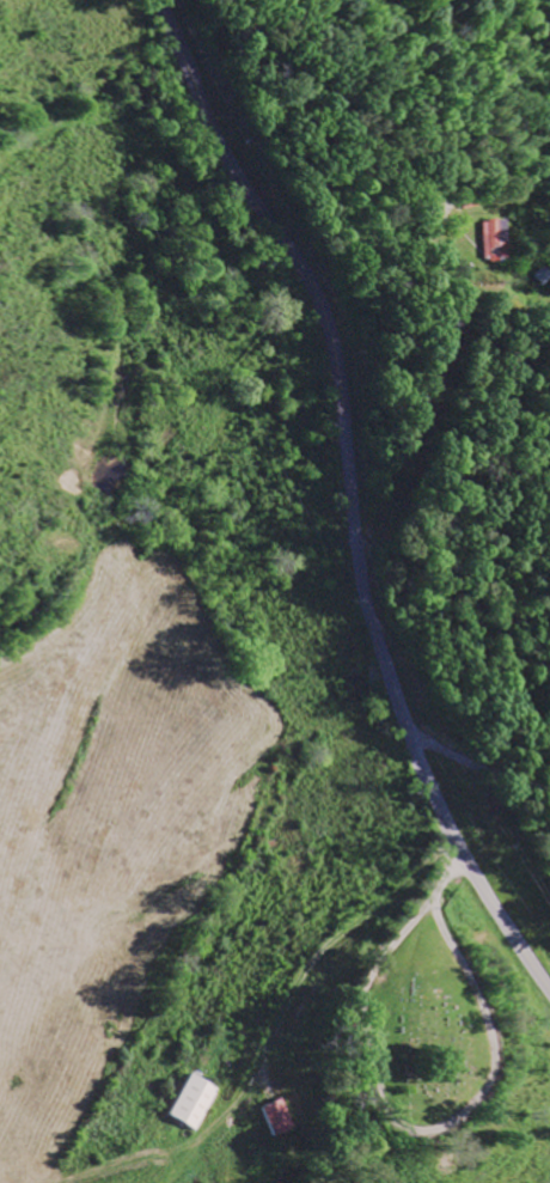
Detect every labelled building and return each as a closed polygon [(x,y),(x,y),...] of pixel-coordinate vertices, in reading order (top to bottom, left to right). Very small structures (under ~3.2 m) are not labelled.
[(480,223),(482,262),(505,262),(504,222),(480,223)] [(214,1092),(185,1076),(162,1119),(191,1135),(214,1092)] [(290,1131),(277,1101),(256,1110),(268,1140),(290,1131)]
